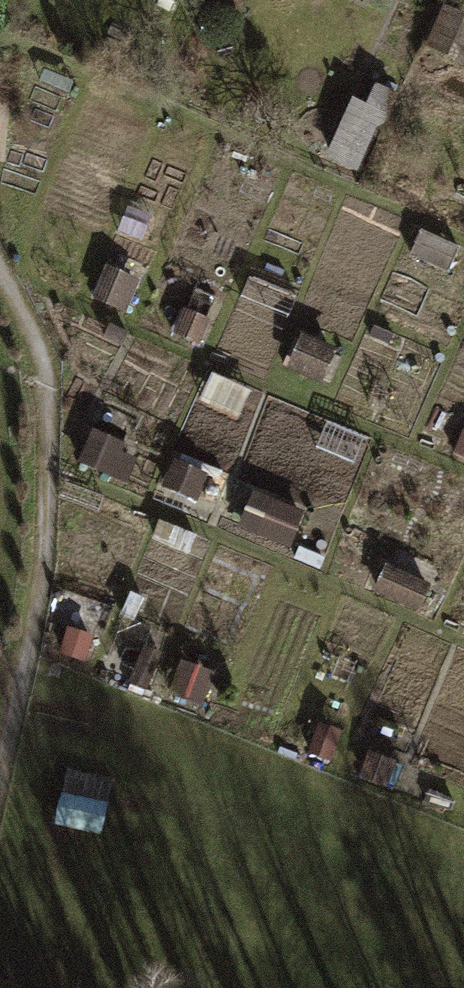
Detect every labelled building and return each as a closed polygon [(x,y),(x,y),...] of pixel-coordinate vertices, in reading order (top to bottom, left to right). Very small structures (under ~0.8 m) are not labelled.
[(145,286),(106,269),(93,301),(132,317),(145,286)] [(301,295),(253,274),(242,301),(289,321),(301,295)] [(218,327),(185,312),(172,342),(205,356),(218,327)] [(340,355),(305,340),(293,369),(328,383),(340,355)] [(251,391),(209,373),(197,400),(239,418),(251,391)] [(311,416),(271,399),(258,428),(298,446),(311,416)] [(145,453),(92,431),(78,465),(130,488),(145,453)] [(213,481),(179,466),(168,493),(201,508),(213,481)] [(285,507),(250,492),(232,533),(267,548),(285,507)] [(202,543),(164,527),(158,541),(196,557),(202,543)] [(442,564),(414,549),(389,595),(417,610),(442,564)] [(99,629),(69,616),(53,652),(83,665),(99,629)] [(219,679),(186,665),(171,701),(204,715),(219,679)] [(399,753),(370,741),(354,780),(382,792),(399,753)]
